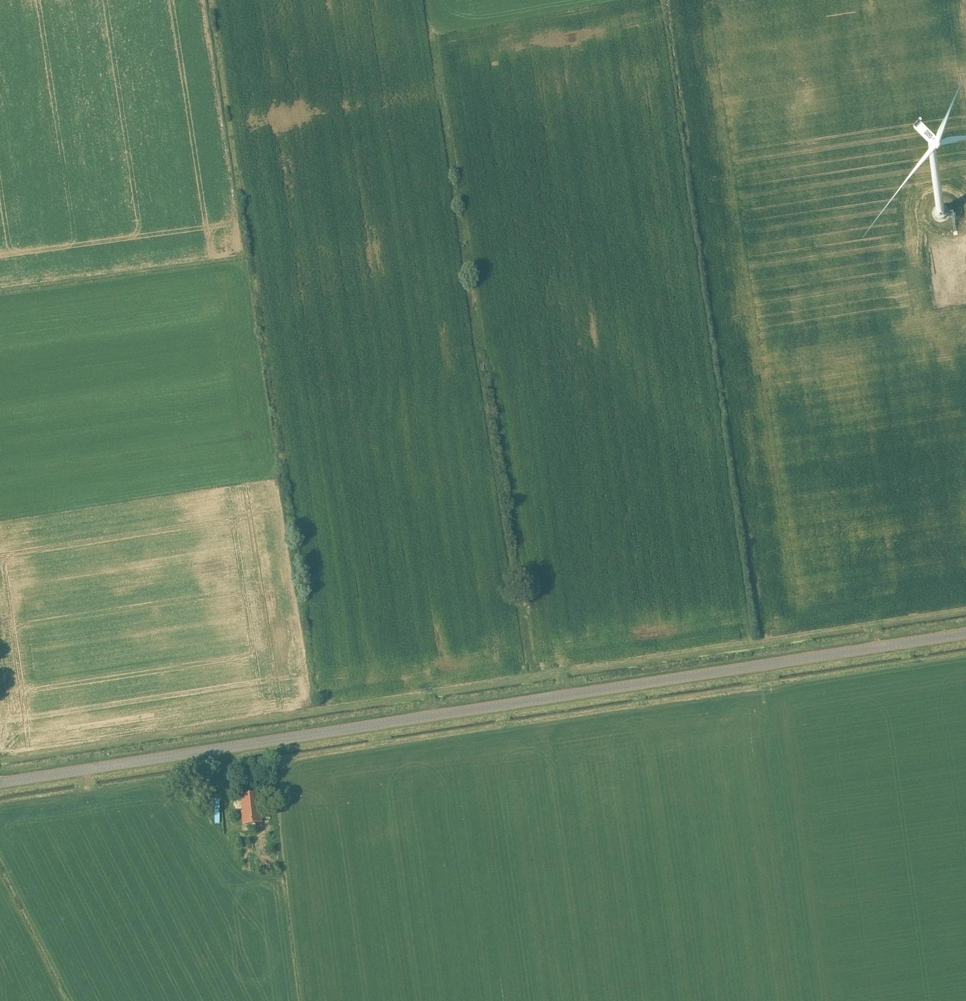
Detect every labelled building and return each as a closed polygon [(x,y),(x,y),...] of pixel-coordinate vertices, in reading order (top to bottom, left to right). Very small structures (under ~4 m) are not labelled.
[(252,788),(271,787),(270,777),(251,779),(252,788)] [(260,809),(259,809),(257,792),(240,795),(242,812),(241,812),(242,825),(262,823),(260,809)]
